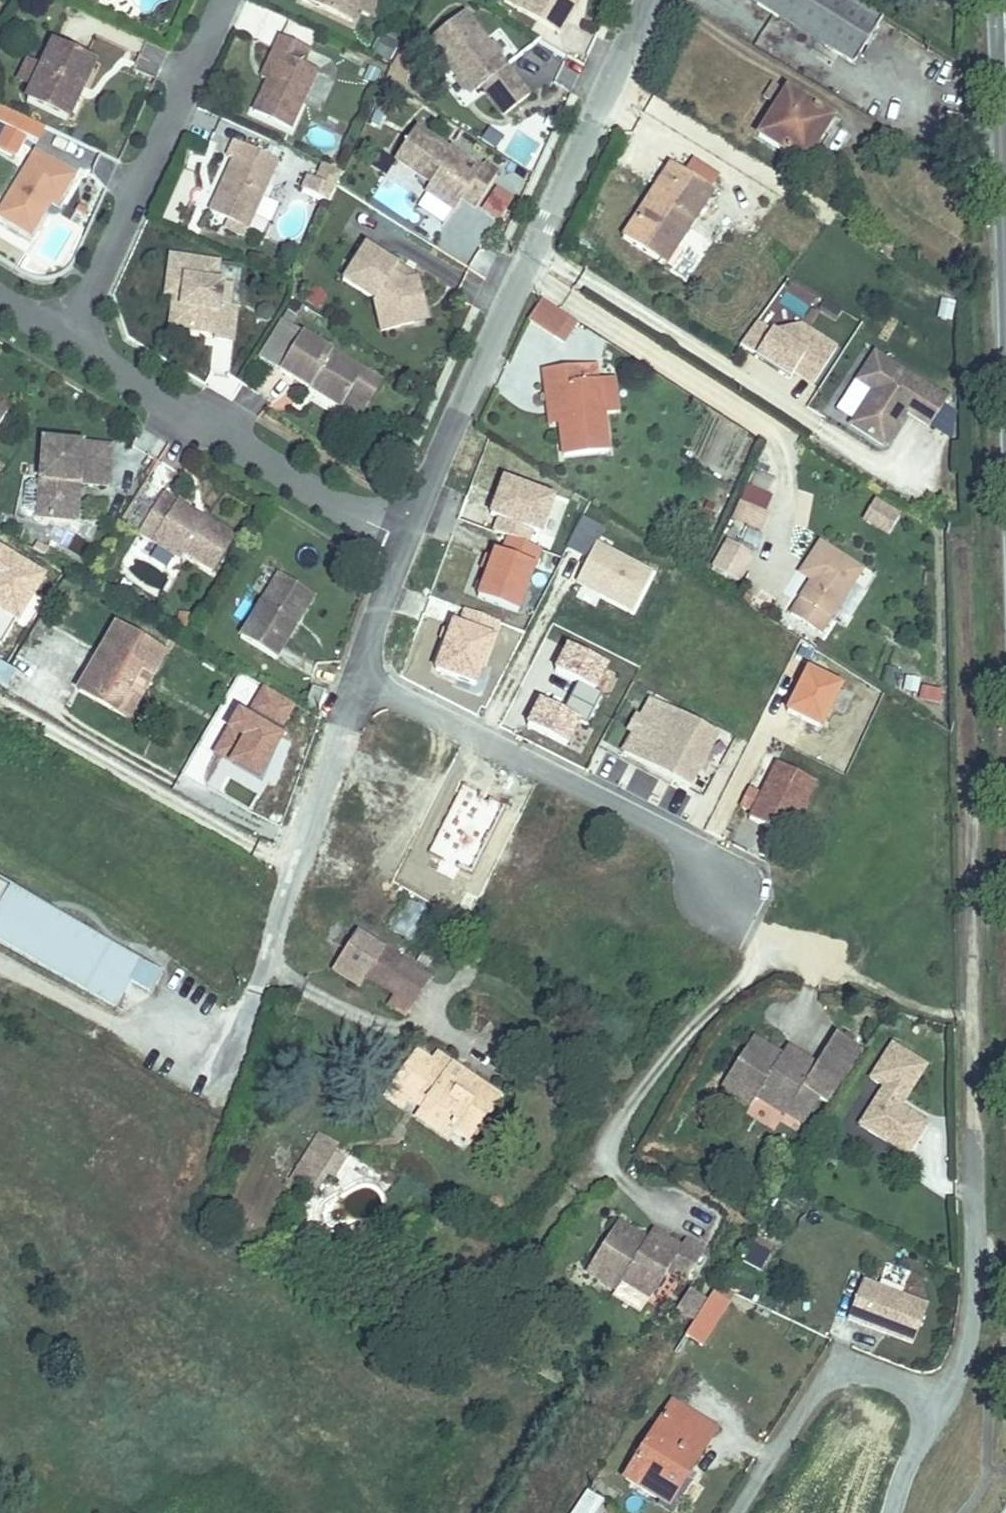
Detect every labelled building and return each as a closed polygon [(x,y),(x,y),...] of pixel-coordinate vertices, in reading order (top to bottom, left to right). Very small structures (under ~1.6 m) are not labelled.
[(353,28),(365,0),(302,0),(300,4),(353,28)] [(499,10),(556,44),(584,0),(504,0),(499,10)] [(825,0),(724,0),(865,96),(898,49),(825,0)] [(462,25),(426,53),(469,110),(479,102),(499,126),(527,104),(462,25)] [(98,59),(56,40),(27,103),(69,122),(82,94),(98,59)] [(315,63),(287,52),(272,77),(282,81),(275,92),(266,110),(304,127),(324,87),(308,79),(315,63)] [(832,133),(791,104),(760,147),(804,178),(832,133)] [(39,141),(46,127),(2,108),(0,111),(0,123),(8,127),(27,136),(39,141)] [(27,136),(8,127),(0,145),(0,147),(19,155),(27,136)] [(445,151),(413,130),(390,166),(428,191),(421,200),(454,222),(463,209),(472,215),(501,172),(486,162),(483,167),(449,145),(445,151)] [(289,166),(245,146),(233,168),(242,173),(232,193),(221,219),(257,236),(289,166)] [(35,148),(0,209),(0,219),(31,237),(48,208),(55,212),(62,199),(78,172),(35,148)] [(681,180),(667,171),(617,250),(647,269),(664,244),(676,252),(710,200),(705,196),(713,183),(689,167),(681,180)] [(309,194),(336,206),(349,177),(330,168),(323,184),(315,180),(309,194)] [(494,184),(478,208),(499,223),(515,199),(494,184)] [(660,277),(676,252),(664,244),(647,269),(660,277)] [(409,336),(398,307),(425,295),(423,286),(365,256),(343,299),(376,316),(386,341),(409,336)] [(226,307),(229,285),(222,284),(224,269),(172,263),(166,308),(180,310),(177,329),(199,332),(222,335),(221,344),(246,347),(251,311),(243,309),(226,307)] [(246,288),(229,285),(226,307),(243,309),(246,288)] [(435,327),(425,295),(398,307),(409,336),(435,327)] [(578,333),(531,301),(519,326),(559,357),(578,333)] [(739,344),(790,379),(794,373),(813,386),(839,348),(770,301),(739,344)] [(358,400),(372,376),(287,323),(264,362),(313,393),(348,415),(358,400)] [(922,399),(873,367),(854,394),(870,405),(847,438),(880,461),(904,426),(922,399)] [(620,424),(613,371),(536,381),(535,382),(537,402),(555,400),(560,437),(564,470),(608,464),(603,426),(620,424)] [(376,412),(391,389),(372,376),(358,400),(376,412)] [(922,399),(904,426),(926,442),(945,414),(922,399)] [(560,437),(555,400),(537,402),(542,440),(560,437)] [(109,491),(113,449),(76,446),(41,444),(37,523),(81,526),(81,491),(109,491)] [(744,484),(731,521),(761,531),(774,494),(744,484)] [(889,536),(902,512),(874,497),(861,520),(889,536)] [(200,521),(167,501),(148,531),(167,543),(161,555),(182,571),(188,561),(215,577),(238,544),(200,521)] [(167,543),(148,531),(141,541),(161,555),(167,543)] [(864,572),(819,543),(801,565),(813,577),(787,615),(820,637),(864,572)] [(754,562),(731,545),(714,569),(738,585),(754,562)] [(278,667),(315,602),(279,582),(242,646),(278,667)] [(132,643),(87,703),(131,736),(176,676),(132,643)] [(537,700),(526,726),(567,744),(576,722),(587,726),(602,690),(594,687),(604,663),(568,648),(557,673),(575,681),(563,711),(537,700)] [(9,698),(19,683),(0,672),(0,693),(9,698)] [(701,754),(712,733),(647,698),(635,719),(640,721),(634,733),(629,730),(618,751),(648,767),(659,774),(683,787),(695,765),(701,754)] [(634,733),(640,721),(635,719),(629,715),(623,727),(629,730),(634,733)] [(701,769),(707,758),(701,754),(695,765),(701,769)] [(656,780),(659,774),(648,767),(644,773),(656,780)] [(811,787),(774,767),(745,822),(782,842),(811,787)] [(0,889),(0,961),(109,1021),(125,992),(143,1002),(157,976),(0,889)] [(404,897),(388,932),(417,946),(433,911),(404,897)] [(390,989),(412,1006),(430,984),(359,927),(331,961),(356,982),(366,970),(390,989)] [(412,1006),(390,989),(379,1002),(401,1020),(412,1006)] [(829,1099),(864,1046),(837,1029),(817,1060),(788,1042),(783,1050),(754,1032),(723,1081),(756,1103),(763,1092),(787,1107),(803,1083),(829,1099)] [(860,1119),(907,1148),(927,1116),(900,1100),(926,1059),(904,1046),(860,1119)] [(412,1052),(390,1080),(406,1092),(400,1101),(410,1109),(446,1137),(461,1148),(498,1101),(436,1053),(427,1064),(412,1052)] [(406,1092),(390,1080),(376,1098),(392,1111),(400,1101),(406,1092)] [(446,1137),(410,1109),(402,1120),(438,1148),(446,1137)] [(330,1151),(308,1133),(267,1182),(290,1200),(330,1151)] [(330,1184),(345,1158),(334,1152),(320,1178),(330,1184)] [(684,1280),(705,1247),(694,1241),(683,1233),(678,1242),(661,1232),(650,1224),(647,1229),(644,1234),(618,1217),(587,1265),(617,1284),(621,1278),(648,1295),(665,1268),(675,1275),(684,1281),(684,1280)] [(761,1270),(775,1245),(755,1234),(742,1260),(761,1270)] [(858,1276),(843,1316),(909,1340),(924,1300),(858,1276)] [(735,1300),(713,1281),(681,1331),(703,1345),(735,1300)] [(715,1423),(665,1392),(614,1473),(671,1506),(691,1473),(686,1471),(715,1423)]
